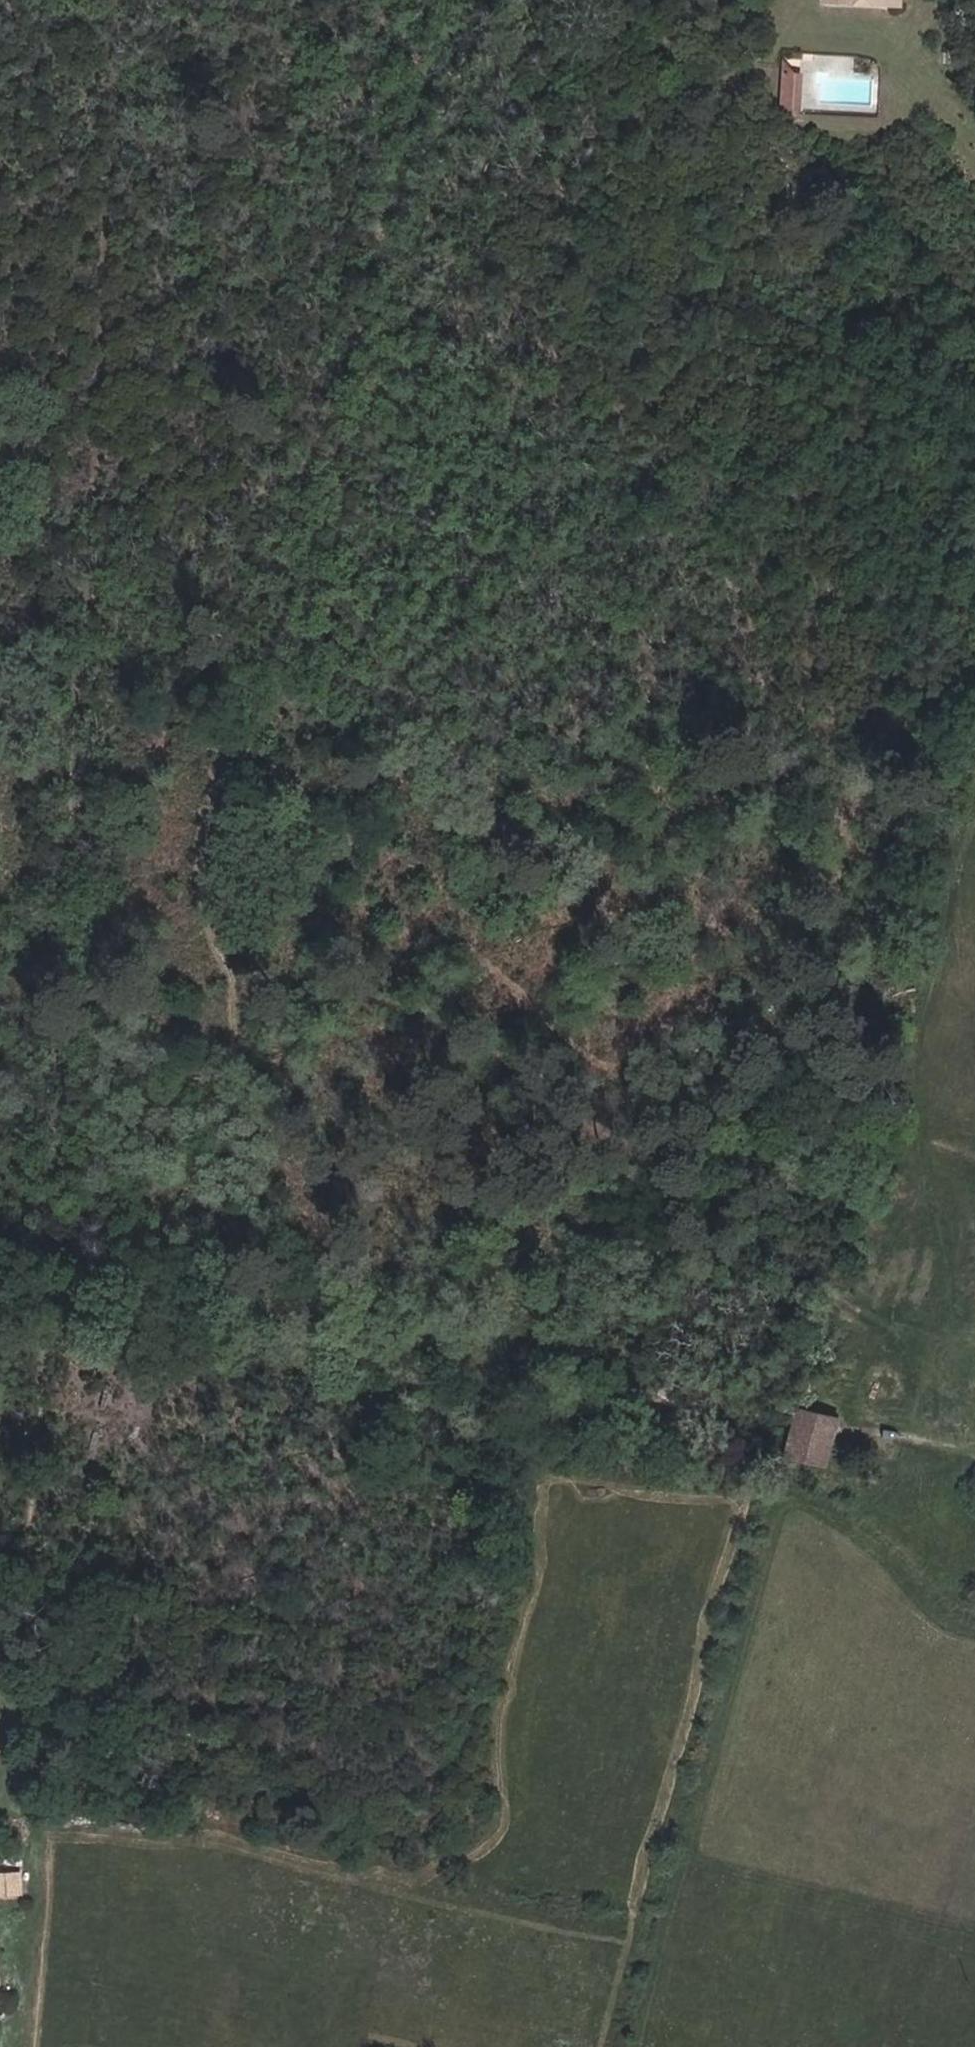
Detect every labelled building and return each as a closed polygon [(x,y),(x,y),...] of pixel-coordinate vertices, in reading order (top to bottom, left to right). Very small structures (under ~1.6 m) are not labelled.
[(786,65),(778,105),(800,110),(808,69),(786,65)] [(858,153),(860,138),(850,137),(848,152),(858,153)] [(814,1355),(785,1459),(824,1469),(837,1419),(828,1416),(843,1365),(814,1355)] [(0,1873),(0,1897),(21,1897),(21,1873),(0,1873)]
